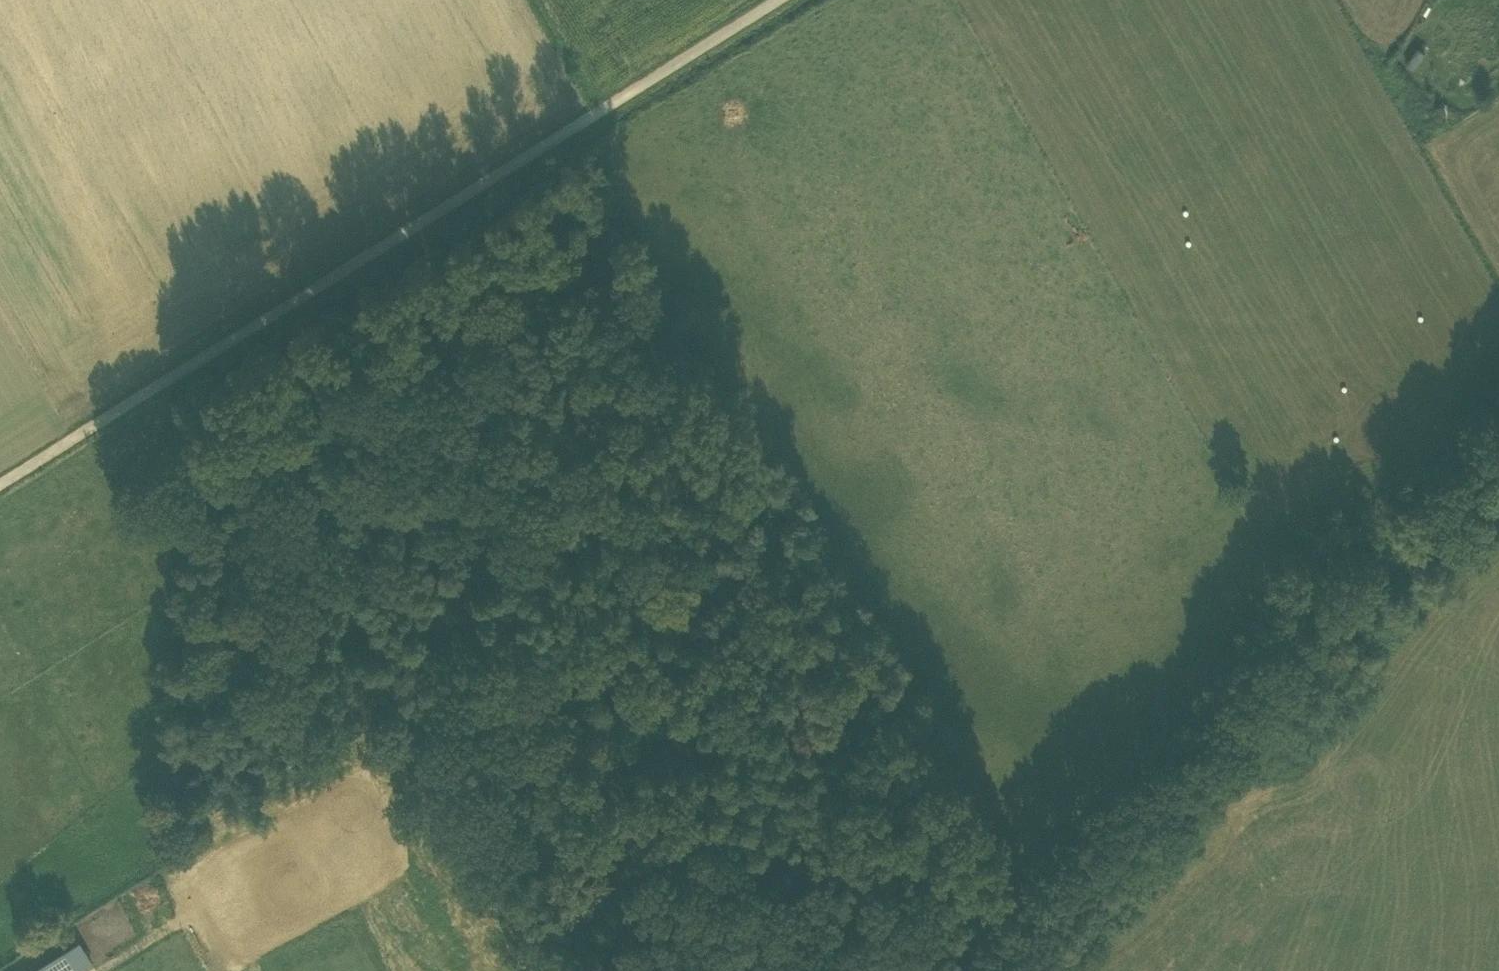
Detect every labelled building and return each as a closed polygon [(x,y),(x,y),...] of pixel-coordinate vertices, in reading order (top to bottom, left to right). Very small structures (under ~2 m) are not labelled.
[(1427,54),(1419,47),(1406,63),(1414,70),(1427,54)] [(93,963),(80,942),(34,970),(80,970),(93,963)]
